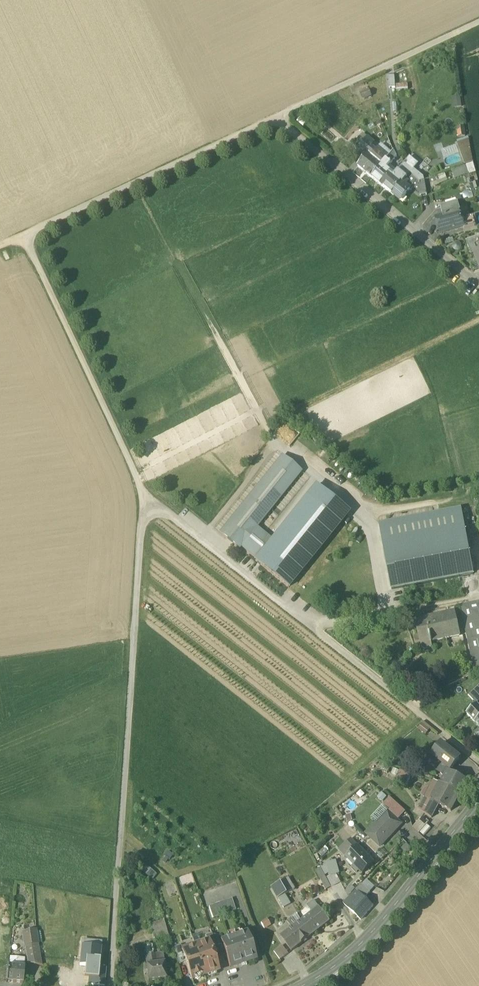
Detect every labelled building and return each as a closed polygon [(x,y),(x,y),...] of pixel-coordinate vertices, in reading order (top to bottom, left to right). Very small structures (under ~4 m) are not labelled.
[(372,96),(369,90),(360,94),(362,100),(372,96)] [(308,122),(301,116),(297,122),(303,127),(308,122)] [(466,137),(465,127),(457,127),(458,137),(466,137)] [(352,145),(357,148),(364,139),(360,135),(352,145)] [(358,166),(371,178),(382,165),(376,161),(378,158),(375,155),(378,151),(376,150),(371,146),(374,142),(367,136),(364,139),(357,148),(366,156),(358,166)] [(474,162),(470,139),(457,143),(465,165),(474,162)] [(381,144),(376,150),(378,151),(380,149),(389,156),(392,153),(381,144)] [(376,161),(382,165),(386,160),(389,156),(380,149),(378,151),(375,155),(378,158),(376,161)] [(410,157),(398,171),(407,178),(410,174),(417,180),(419,182),(425,181),(424,177),(414,169),(419,164),(410,157)] [(382,165),(386,169),(390,165),(391,163),(386,160),(382,165)] [(473,163),(466,166),(469,174),(469,175),(476,173),(473,163)] [(384,188),(391,194),(402,182),(394,175),(386,169),(382,165),(371,178),(384,188)] [(386,169),(394,175),(397,172),(390,165),(386,169)] [(469,174),(466,166),(452,171),(454,179),(469,174)] [(403,183),(407,178),(398,171),(397,172),(394,175),(402,182),(403,183)] [(413,185),(417,180),(410,174),(407,178),(403,183),(410,189),(413,186),(412,186),(413,185)] [(443,174),(427,177),(428,185),(440,182),(439,177),(444,177),(443,174)] [(420,193),(420,196),(427,195),(425,180),(425,181),(419,182),(417,180),(413,185),(416,187),(415,189),(420,193)] [(403,183),(402,182),(391,194),(400,201),(410,189),(403,183)] [(441,209),(443,217),(459,212),(460,213),(461,212),(458,204),(441,209)] [(443,217),(438,218),(441,226),(440,227),(442,234),(461,228),(459,222),(462,221),(462,220),(460,213),(459,212),(443,217)] [(459,222),(461,228),(463,228),(464,230),(476,226),(473,217),(462,220),(462,221),(459,222)] [(474,255),(474,254),(478,252),(478,238),(467,243),(471,256),(474,255)] [(476,261),(471,263),(474,272),(478,270),(478,268),(476,261)] [(240,548),(241,547),(256,528),(301,472),(282,457),(220,533),(240,548)] [(272,540),(256,528),(241,547),(257,559),(255,561),(289,588),(349,513),(316,486),(272,540)] [(380,524),(392,589),(473,574),(461,509),(447,512),(447,511),(380,524)] [(474,669),(478,667),(478,603),(460,606),(474,669)] [(430,636),(431,643),(460,636),(454,612),(439,616),(440,619),(418,624),(417,621),(416,621),(419,637),(420,639),(430,636)] [(439,616),(417,621),(418,624),(440,619),(439,616)] [(421,645),(431,643),(430,636),(420,639),(421,645)] [(420,639),(419,637),(414,638),(417,652),(432,648),(431,643),(421,645),(420,639)] [(478,706),(478,695),(478,696),(473,691),(468,695),(473,700),(477,704),(478,706)] [(475,722),(478,718),(478,706),(477,704),(467,713),(475,722)] [(423,734),(429,728),(422,721),(416,728),(423,734)] [(432,756),(443,765),(450,770),(460,759),(441,744),(432,756)] [(438,771),(445,777),(448,772),(449,772),(450,770),(443,765),(438,771)] [(396,781),(402,784),(407,774),(400,771),(396,781)] [(445,777),(441,785),(460,794),(467,781),(449,772),(448,772),(445,777)] [(451,811),(460,794),(441,785),(440,784),(439,785),(433,782),(431,787),(425,789),(424,793),(424,798),(431,801),(439,805),(451,811)] [(389,810),(398,818),(405,812),(390,798),(384,805),(389,810)] [(418,809),(424,813),(431,801),(424,798),(418,809)] [(439,805),(431,801),(424,813),(432,818),(439,805)] [(389,810),(384,805),(371,819),(376,824),(387,812),(389,810)] [(367,834),(380,847),(401,824),(387,812),(376,824),(367,834)] [(421,833),(427,824),(421,818),(412,828),(413,829),(419,835),(421,833)] [(421,833),(425,836),(432,828),(427,824),(421,833)] [(341,853),(346,857),(357,846),(351,840),(343,846),(346,848),(341,853)] [(358,869),(363,874),(374,863),(357,846),(346,857),(355,867),(354,869),(356,871),(358,869)] [(336,861),(326,864),(326,865),(329,874),(329,876),(336,874),(339,874),(336,861)] [(145,867),(141,872),(152,881),(156,875),(145,867)] [(322,881),(326,878),(325,876),(321,869),(321,868),(316,870),(322,881)] [(336,874),(327,879),(326,878),(322,881),(327,890),(331,888),(340,883),(336,874)] [(288,878),(281,882),(272,887),(278,899),(285,895),(287,893),(295,889),(288,878)] [(362,885),(370,893),(375,888),(367,880),(362,885)] [(360,895),(365,899),(370,893),(362,885),(358,889),(361,893),(360,895)] [(345,893),(349,897),(355,890),(356,890),(351,886),(345,893)] [(343,903),(361,919),(373,906),(365,899),(360,895),(355,890),(349,897),(343,903)] [(278,899),(284,909),(291,905),(285,895),(278,899)] [(209,907),(213,918),(235,910),(232,899),(209,907)] [(305,918),(301,921),(312,935),(329,922),(313,901),(307,907),(308,907),(312,913),(305,918)] [(301,913),(305,918),(312,913),(308,907),(301,913)] [(297,914),(291,919),(296,925),(301,921),(297,914)] [(261,923),(264,928),(271,924),(268,919),(261,923)] [(292,951),(312,935),(301,921),(296,925),(291,919),(287,922),(292,928),(281,937),(292,951)] [(150,925),(154,941),(167,937),(163,922),(150,925)] [(25,941),(26,947),(38,945),(36,930),(28,932),(23,933),(25,941)] [(221,943),(230,968),(240,964),(241,965),(246,963),(246,962),(256,959),(248,934),(240,937),(239,932),(228,936),(229,940),(221,943)] [(208,941),(212,953),(218,951),(212,934),(205,936),(207,942),(208,941)] [(192,936),(195,946),(201,944),(198,935),(192,936)] [(102,942),(82,940),(82,942),(92,943),(92,947),(101,948),(102,942)] [(201,944),(195,946),(205,976),(218,971),(212,953),(208,941),(207,942),(201,944)] [(29,964),(42,966),(38,945),(26,947),(29,964)] [(175,947),(179,965),(186,963),(182,950),(180,945),(175,947)] [(81,946),(80,966),(85,966),(84,978),(89,978),(98,979),(100,968),(99,967),(101,948),(92,947),(81,946)] [(192,980),(205,976),(195,946),(182,950),(186,963),(188,965),(187,966),(192,980)] [(274,952),(280,960),(288,954),(282,946),(274,952)] [(146,976),(147,982),(165,980),(162,954),(145,957),(146,967),(145,967),(146,971),(146,976)] [(9,958),(8,966),(24,968),(25,963),(24,963),(23,960),(9,958)] [(23,983),(24,968),(8,966),(7,982),(23,983)] [(103,985),(105,985),(106,968),(100,968),(98,979),(89,978),(88,985),(103,985)]
